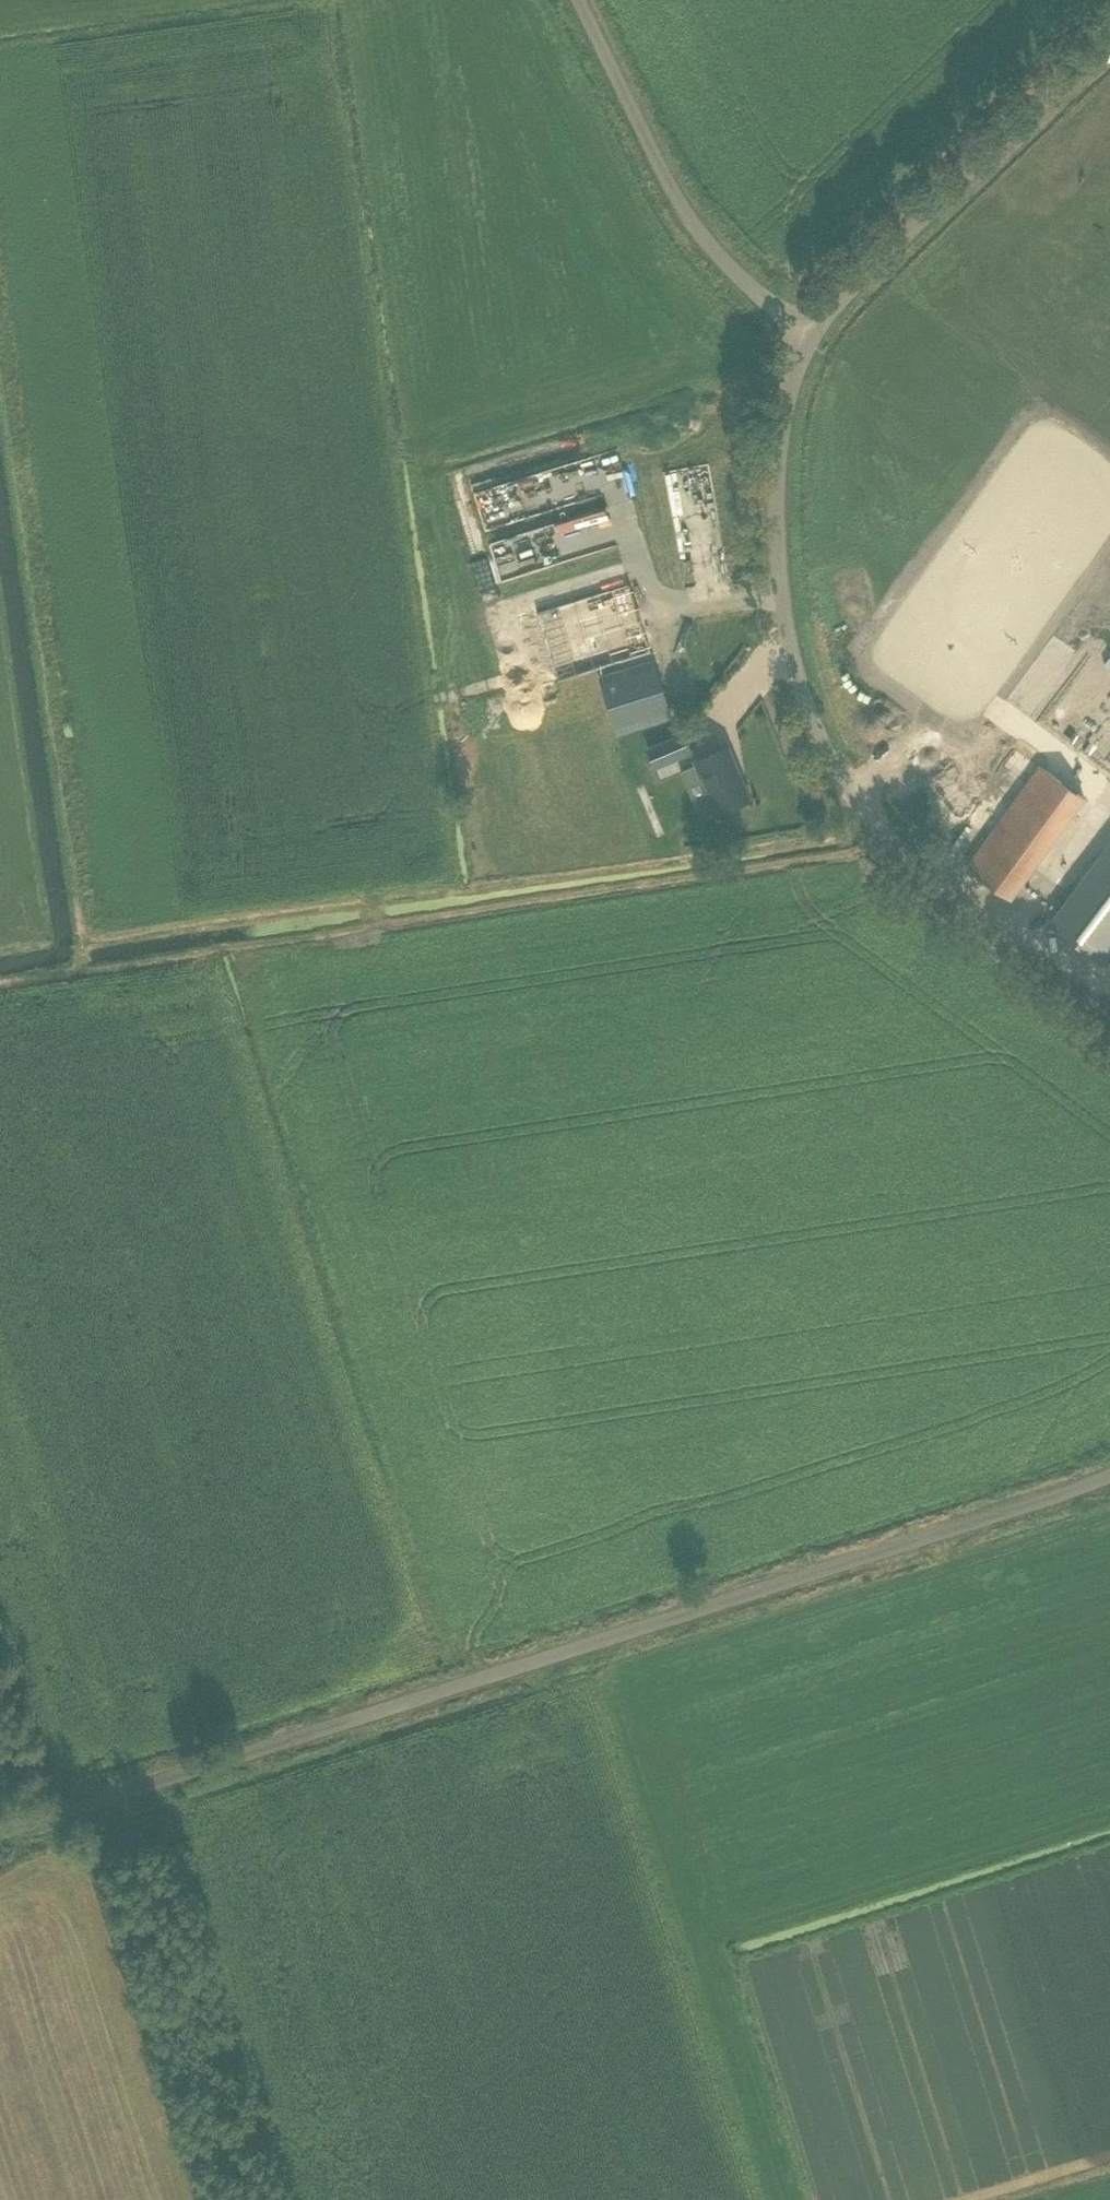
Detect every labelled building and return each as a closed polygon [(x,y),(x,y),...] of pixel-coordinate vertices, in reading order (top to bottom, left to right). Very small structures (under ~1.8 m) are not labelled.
[(665,469),(683,570),(725,563),(708,462),(665,469)] [(591,463),(476,493),(498,578),(616,548),(605,505),(602,506),(591,463)] [(630,582),(536,611),(558,681),(598,669),(607,666),(652,652),(630,582)] [(1058,697),(1073,706),(1109,647),(1109,626),(1086,611),(1012,728),(1031,740),(1058,697)] [(609,674),(601,677),(619,733),(671,717),(672,717),(654,660),(653,660),(609,674)] [(1055,734),(1109,778),(1109,723),(1081,700),(1055,734)] [(649,748),(656,767),(692,751),(685,733),(649,748)] [(681,770),(701,818),(750,799),(728,746),(696,760),(697,764),(681,770)] [(981,849),(968,867),(1011,898),(1024,880),(1084,797),(1041,766),(1027,785),(981,849)] [(1103,963),(1109,954),(1109,846),(1051,923),(1103,963)]
